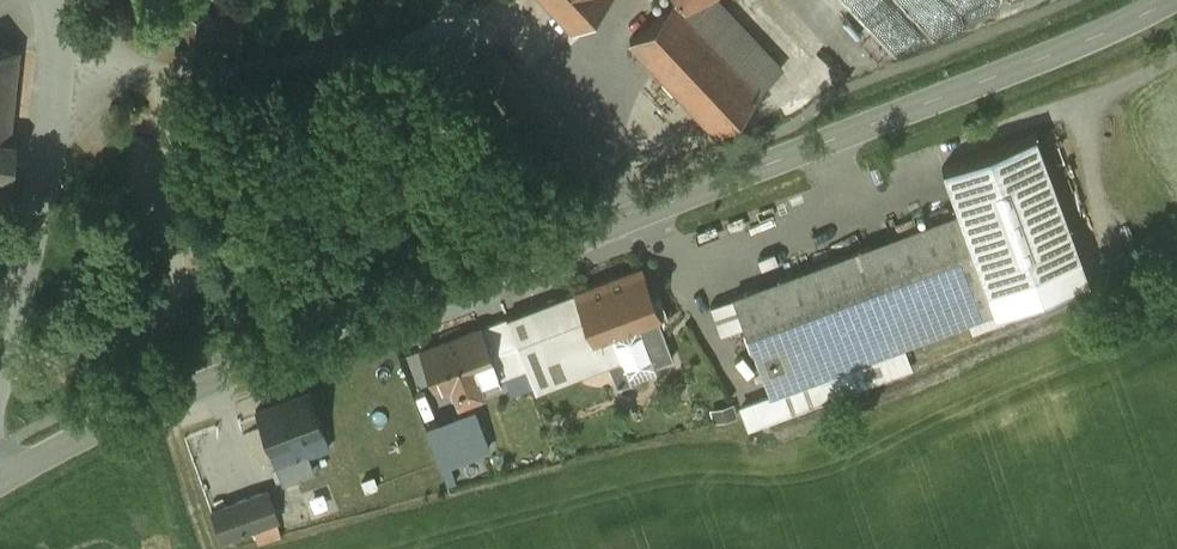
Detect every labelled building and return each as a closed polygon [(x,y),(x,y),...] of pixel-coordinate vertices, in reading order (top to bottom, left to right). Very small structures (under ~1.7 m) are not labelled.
[(573,27),(602,0),(548,0),(573,27)] [(630,38),(716,130),(783,67),(721,0),(671,0),(630,38)] [(175,33),(175,48),(182,48),(181,56),(206,57),(206,44),(240,45),(241,14),(208,13),(208,10),(183,10),(182,33),(175,33)] [(0,47),(0,189),(2,189),(4,168),(12,169),(14,154),(15,139),(6,138),(16,49),(0,47)] [(960,213),(989,291),(1081,256),(1035,133),(943,168),(960,213)] [(769,394),(740,404),(749,427),(848,391),(847,388),(858,383),(859,387),(913,367),(905,346),(997,312),(989,291),(960,213),(711,304),(722,333),(743,325),(769,394)] [(535,390),(610,362),(619,386),(649,375),(646,368),(673,358),(657,318),(667,314),(659,294),(651,297),(640,268),(576,292),(576,293),(508,318),(517,343),(535,390)] [(508,318),(483,327),(492,352),(517,343),(508,318)] [(483,326),(421,349),(434,386),(451,380),(458,399),(503,383),(492,352),(483,327),(483,326)] [(309,391),(257,409),(277,465),(329,446),(309,391)] [(460,402),(422,416),(432,442),(443,438),(444,441),(492,423),(486,405),(464,413),(460,402)] [(499,466),(483,470),(486,481),(501,477),(499,466)] [(269,490),(212,510),(222,537),(278,516),(269,490)]
